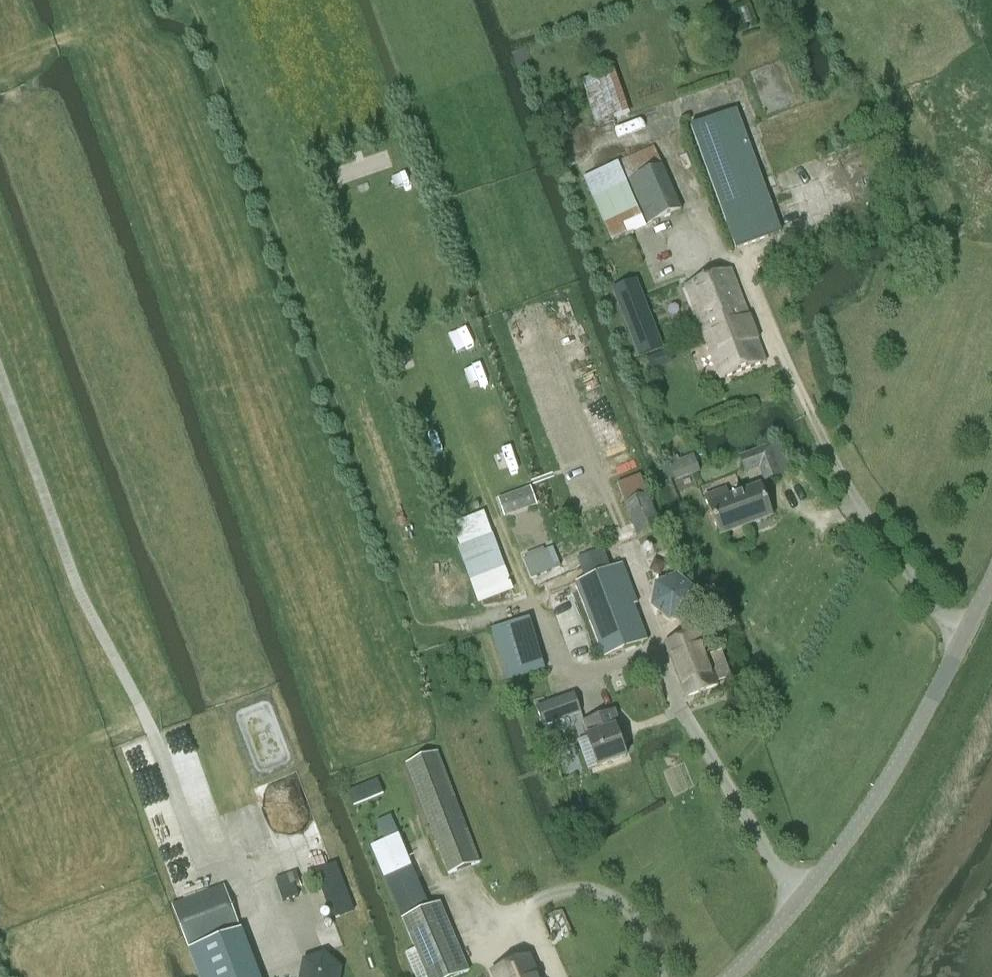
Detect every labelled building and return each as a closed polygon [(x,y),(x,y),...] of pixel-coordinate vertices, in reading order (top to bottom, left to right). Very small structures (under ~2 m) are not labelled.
[(613,70),(582,80),(596,123),(628,112),(613,70)] [(735,250),(779,234),(735,113),(691,129),(735,250)] [(654,148),(616,165),(643,228),(682,211),(654,148)] [(700,326),(745,310),(731,273),(686,289),(700,326)] [(636,282),(611,291),(637,357),(662,348),(636,282)] [(745,310),(700,326),(720,382),(765,365),(745,310)] [(669,350),(658,355),(662,367),(673,363),(669,350)] [(768,447),(740,457),(745,473),(759,468),(763,482),(778,476),(774,463),(768,447)] [(677,481),(701,472),(694,455),(670,464),(677,481)] [(721,537),(771,518),(760,488),(728,500),(725,492),(706,499),(721,537)] [(532,490),(501,501),(506,514),(536,503),(532,490)] [(639,542),(662,534),(648,497),(625,505),(639,542)] [(480,602),(510,590),(480,514),(450,526),(480,602)] [(526,556),(527,559),(524,560),(531,579),(561,567),(553,549),(545,552),(543,549),(526,556)] [(605,572),(599,555),(590,559),(588,556),(577,560),(585,580),(605,572)] [(653,562),(648,572),(659,576),(663,566),(653,562)] [(604,659),(647,643),(633,607),(638,605),(622,566),(605,572),(585,580),(576,583),(604,659)] [(524,620),(494,628),(508,681),(537,673),(524,620)] [(708,659),(699,635),(666,647),(686,700),(719,688),(718,685),(730,680),(720,654),(708,659)] [(583,712),(576,692),(548,704),(556,723),(583,712)] [(598,769),(626,759),(616,731),(620,729),(614,714),(584,725),(590,740),(588,740),(598,769)] [(447,876),(479,864),(438,754),(407,766),(447,876)] [(354,807),(385,794),(378,779),(348,791),(354,807)] [(383,844),(398,837),(390,819),(375,825),(383,844)] [(469,973),(439,906),(430,910),(398,837),(383,844),(371,849),(416,953),(409,956),(418,976),(461,976),(469,973)] [(334,921),(355,912),(337,866),(316,874),(334,921)] [(284,902),(299,896),(295,883),(300,881),(297,871),(276,879),(284,902)] [(188,947),(239,928),(225,889),(173,908),(188,947)] [(242,930),(190,950),(200,976),(260,976),(242,930)] [(343,968),(325,953),(303,961),(300,976),(341,976),(343,968)] [(528,959),(492,974),(493,976),(536,976),(528,959)]
